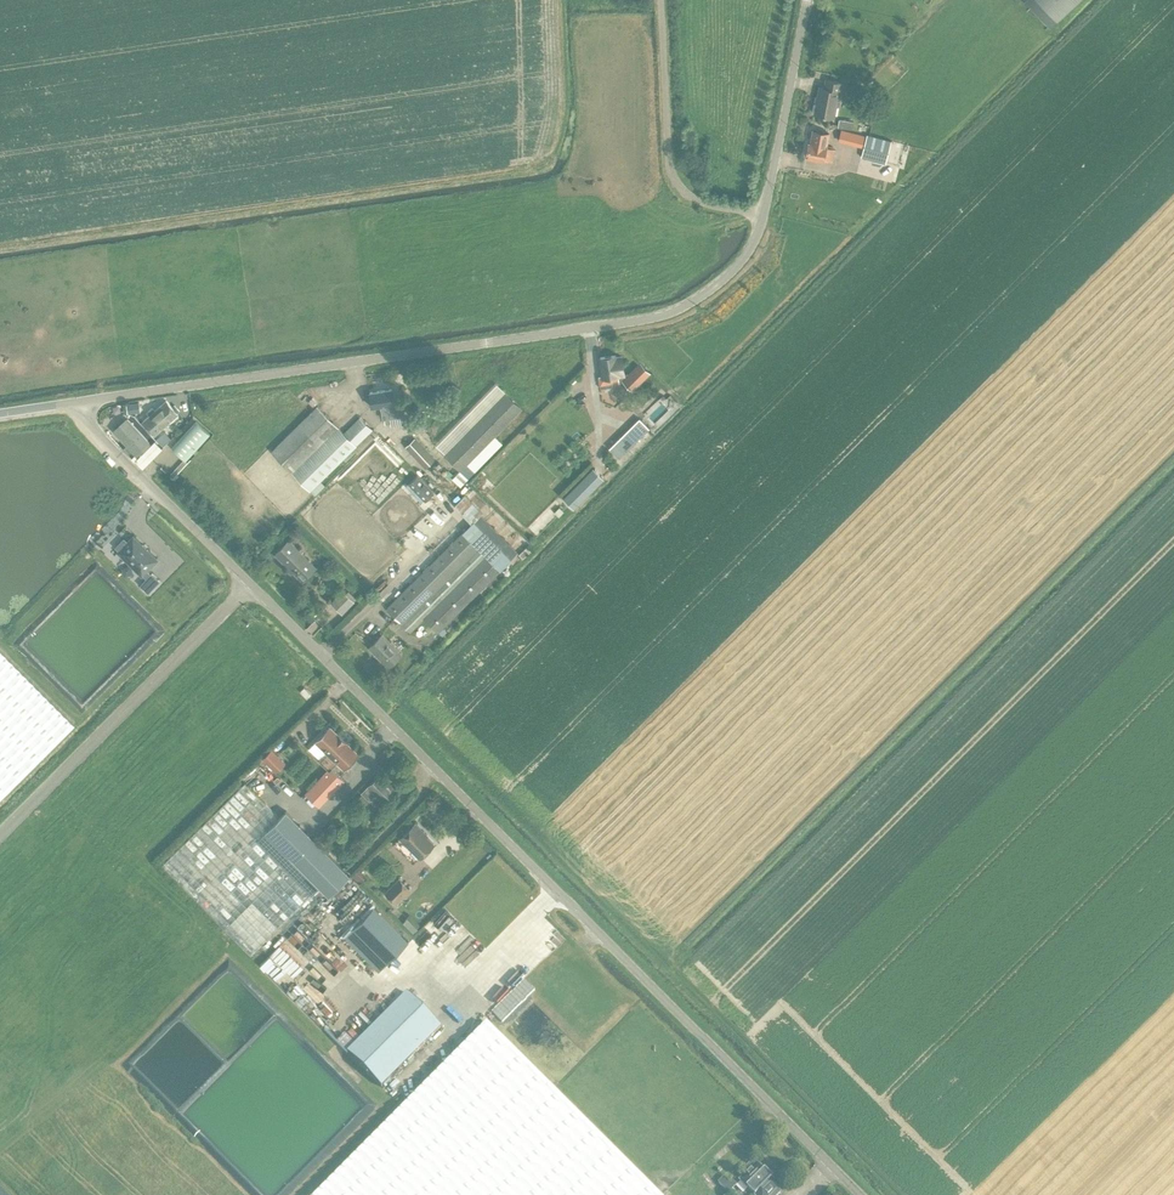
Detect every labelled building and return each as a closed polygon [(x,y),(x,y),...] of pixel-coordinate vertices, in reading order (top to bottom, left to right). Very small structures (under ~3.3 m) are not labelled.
[(819,87),(814,113),(834,118),(838,100),(839,100),(842,83),(826,80),(824,88),(819,87)] [(837,128),(852,131),(853,121),(839,118),(837,128)] [(808,142),(805,156),(825,160),(825,159),(832,160),(834,148),(827,147),(827,145),(826,145),(829,132),(813,129),(811,142),(808,142)] [(843,130),(840,140),(848,142),(850,132),(843,130)] [(867,134),(861,156),(886,162),(891,140),(867,134)] [(603,376),(599,377),(601,387),(611,386),(611,382),(623,380),(630,372),(624,373),(621,356),(615,357),(615,355),(600,358),(603,376)] [(630,372),(623,380),(632,389),(650,372),(640,362),(630,372)] [(394,403),(392,389),(370,393),(372,407),(381,406),(383,419),(384,419),(389,418),(405,415),(403,402),(394,403)] [(460,470),(456,474),(454,476),(462,484),(501,444),(493,436),(521,407),(505,392),(445,455),(460,470)] [(152,407),(151,407),(151,408),(150,408),(149,409),(148,410),(147,411),(147,412),(150,415),(144,420),(156,434),(179,413),(167,400),(155,410),(152,407)] [(343,432),(316,406),(271,451),(311,490),(372,428),(359,416),(343,432)] [(121,420),(113,427),(127,443),(126,445),(130,450),(132,448),(137,454),(145,447),(150,442),(126,415),(121,420)] [(640,418),(609,448),(619,457),(649,428),(640,418)] [(190,428),(196,421),(193,419),(187,425),(190,428)] [(208,432),(196,421),(173,447),(185,458),(208,432)] [(449,431),(439,441),(445,447),(455,436),(449,431)] [(407,445),(426,466),(435,458),(415,438),(407,445)] [(161,447),(154,440),(137,458),(135,455),(132,457),(142,468),(161,447)] [(563,498),(574,508),(604,478),(593,467),(563,498)] [(426,500),(434,491),(417,475),(409,484),(426,500)] [(454,506),(472,524),(386,608),(410,632),(424,618),(438,631),(500,570),(499,569),(517,552),(480,515),(482,513),(465,495),(454,506)] [(148,592),(160,580),(152,573),(151,574),(147,569),(157,559),(148,550),(149,550),(143,544),(142,544),(133,536),(128,541),(124,538),(116,546),(119,550),(118,551),(142,574),(143,573),(147,578),(141,584),(148,592)] [(274,553),(302,580),(315,566),(288,539),(274,553)] [(354,601),(343,590),(331,602),(342,613),(354,601)] [(443,626),(438,630),(442,635),(447,630),(443,626)] [(369,647),(389,666),(402,652),(382,633),(369,647)] [(73,723),(0,649),(0,796),(73,723)] [(307,698),(311,693),(305,686),(300,690),(307,698)] [(330,769),(329,771),(337,779),(341,776),(332,767),(338,761),(345,767),(359,752),(347,740),(339,732),(337,731),(338,729),(334,725),(332,726),(330,724),(315,739),(327,750),(319,759),(329,768),(330,769)] [(286,762),(272,748),(262,757),(276,771),(286,762)] [(329,768),(306,792),(320,805),(344,779),(341,776),(337,779),(329,771),(330,769),(329,768)] [(365,786),(360,791),(368,799),(373,794),(376,791),(383,798),(394,787),(379,772),(365,786)] [(317,888),(316,888),(293,864),(295,861),(329,896),(350,875),(286,810),(279,818),(245,783),(163,865),(251,954),(317,888)] [(367,800),(361,794),(356,798),(363,805),(367,800)] [(413,823),(400,837),(420,857),(433,842),(413,823)] [(352,874),(360,882),(367,876),(358,868),(352,874)] [(398,876),(384,891),(396,903),(410,888),(398,876)] [(409,939),(375,904),(346,933),(380,968),(409,939)] [(413,932),(418,927),(407,916),(403,921),(413,932)] [(442,1027),(408,993),(348,1052),(383,1086),(442,1027)] [(487,1025),(318,1194),(658,1194),(487,1025)] [(739,1181),(746,1188),(753,1194),(779,1194),(781,1193),(778,1190),(781,1187),(777,1183),(762,1168),(758,1163),(755,1166),(751,1162),(744,1169),(748,1173),(739,1181)] [(734,1189),(724,1178),(718,1184),(728,1194),(734,1189)]
